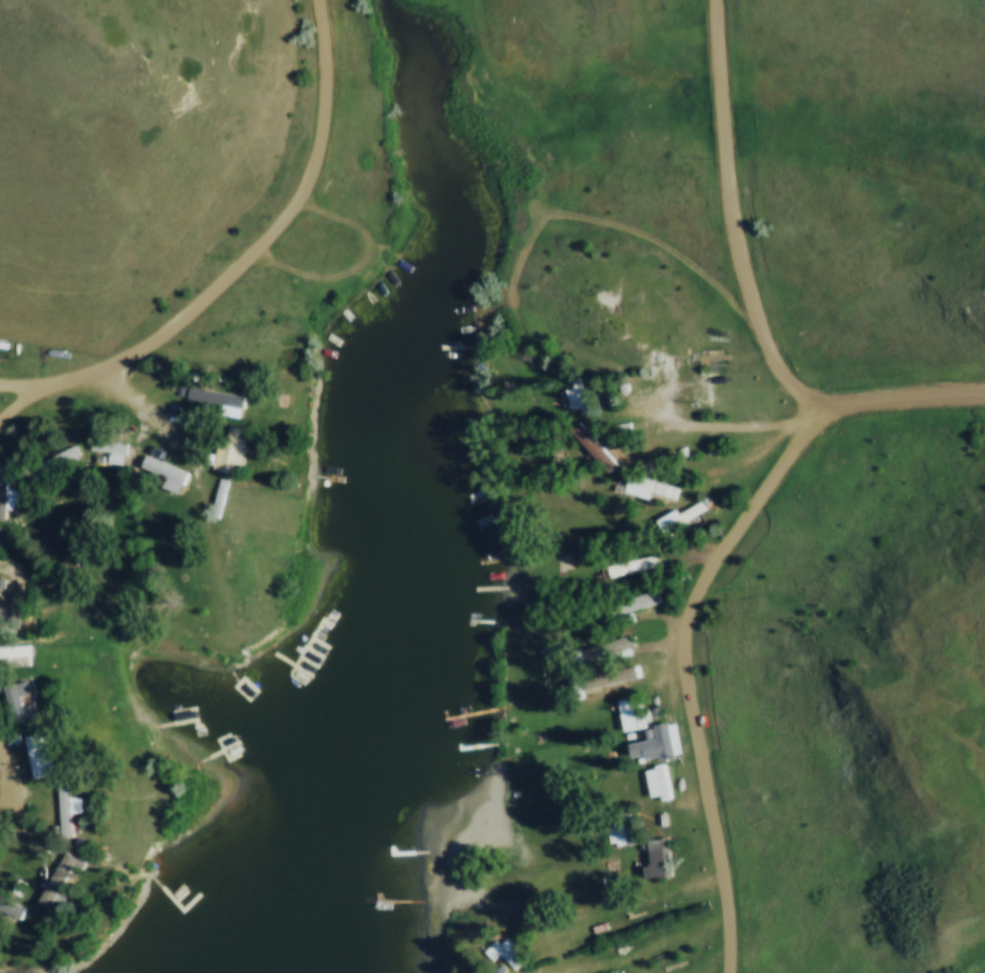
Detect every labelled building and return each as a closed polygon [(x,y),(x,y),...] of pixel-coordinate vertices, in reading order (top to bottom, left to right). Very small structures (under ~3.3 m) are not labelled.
[(588,408),(581,384),(566,389),(573,413),(588,408)] [(245,408),(247,397),(199,388),(197,399),(245,408)] [(246,466),(252,439),(243,438),(245,428),(233,426),(224,472),(235,474),(237,464),(246,466)] [(607,463),(618,451),(597,430),(585,442),(607,463)] [(93,450),(114,451),(114,460),(127,460),(128,440),(93,440),(93,450)] [(46,461),(54,475),(83,458),(75,444),(46,461)] [(182,494),(191,473),(148,454),(143,466),(169,478),(165,486),(182,494)] [(18,488),(7,488),(7,472),(0,472),(0,518),(6,518),(6,506),(18,506),(18,488)] [(673,502),(677,486),(628,475),(624,490),(673,502)] [(666,521),(671,531),(706,510),(701,500),(666,521)] [(610,574),(657,568),(655,556),(608,562),(610,574)] [(618,611),(660,602),(657,591),(615,600),(618,611)] [(587,661),(636,646),(632,634),(583,649),(587,661)] [(6,657),(7,664),(34,662),(32,644),(0,646),(0,658),(6,657)] [(637,678),(635,666),(574,678),(577,691),(637,678)] [(6,687),(20,730),(33,726),(24,698),(33,695),(28,679),(6,687)] [(622,727),(642,725),(641,697),(621,698),(622,727)] [(680,754),(677,722),(658,724),(661,756),(680,754)] [(47,732),(28,736),(37,779),(49,776),(44,753),(51,752),(47,732)] [(647,766),(651,799),(669,796),(666,764),(647,766)] [(86,813),(86,797),(74,798),(74,787),(63,787),(65,840),(76,839),(75,813),(86,813)] [(637,842),(627,808),(610,812),(620,847),(637,842)] [(650,866),(644,866),(644,877),(671,876),(670,838),(649,838),(650,866)] [(78,873),(63,864),(43,901),(58,909),(78,873)] [(505,955),(515,970),(527,962),(510,936),(488,950),(495,961),(505,955)]
